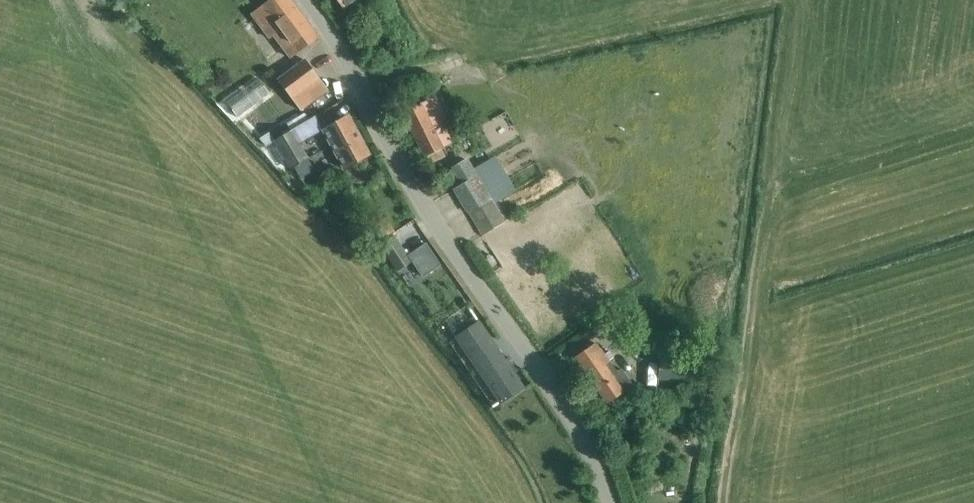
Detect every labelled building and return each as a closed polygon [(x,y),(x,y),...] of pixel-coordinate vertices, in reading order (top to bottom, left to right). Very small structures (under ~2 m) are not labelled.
[(290,0),(270,0),(254,12),(252,14),(270,37),(273,34),(290,57),(302,49),(318,37),(307,22),(290,0)] [(343,8),(354,0),(336,0),(343,8)] [(278,79),(293,97),(319,78),(304,59),(278,79)] [(242,116),(273,92),(261,76),(230,101),(242,116)] [(421,103),(403,112),(425,157),(427,156),(430,163),(445,155),(442,149),(443,148),(453,143),(443,121),(448,118),(442,107),(437,96),(429,100),(421,103)] [(341,170),(352,164),(369,154),(348,115),(320,130),(341,170)] [(290,169),(308,158),(291,130),(274,140),(273,141),(290,169)] [(269,132),(260,138),(265,146),(273,141),(274,140),(269,132)] [(467,159),(452,168),(462,185),(455,190),(468,212),(469,211),(483,235),(505,222),(493,202),(510,191),(491,160),(474,170),(467,159)] [(394,235),(379,246),(397,272),(412,261),(408,255),(401,245),(394,235)] [(426,242),(408,255),(412,261),(418,269),(423,277),(441,265),(433,254),(426,242)] [(480,321),(477,323),(456,337),(500,402),(523,386),(480,321)] [(610,350),(601,356),(594,345),(575,357),(607,402),(631,385),(619,368),(615,370),(608,360),(613,356),(610,350)] [(703,364),(659,359),(656,380),(702,385),(715,387),(718,360),(703,359),(703,364)] [(635,423),(617,434),(622,442),(640,430),(635,423)]
